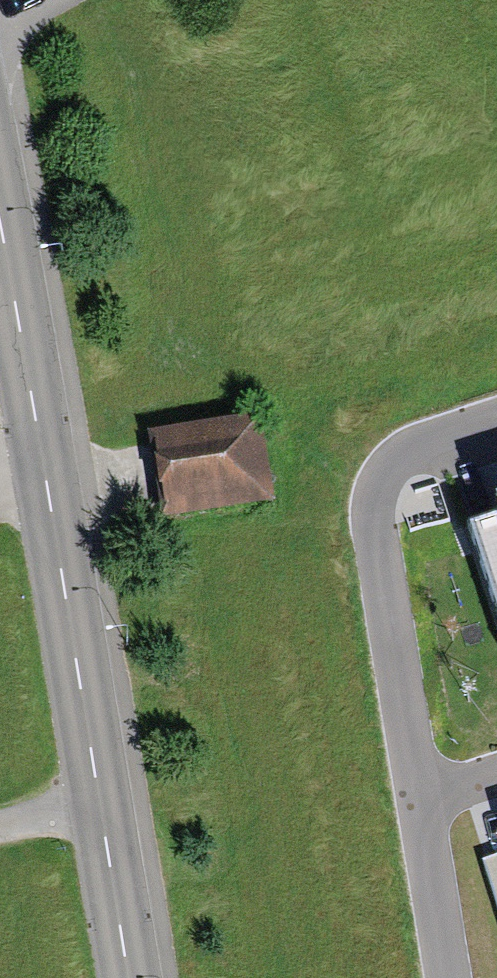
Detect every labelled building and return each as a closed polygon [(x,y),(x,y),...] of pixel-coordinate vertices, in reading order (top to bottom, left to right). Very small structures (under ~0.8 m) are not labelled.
[(172,513),(255,497),(242,431),(159,447),(172,513)] [(461,523),(496,632),(496,511),(461,523)] [(486,863),(496,897),(496,859),(486,863)]
